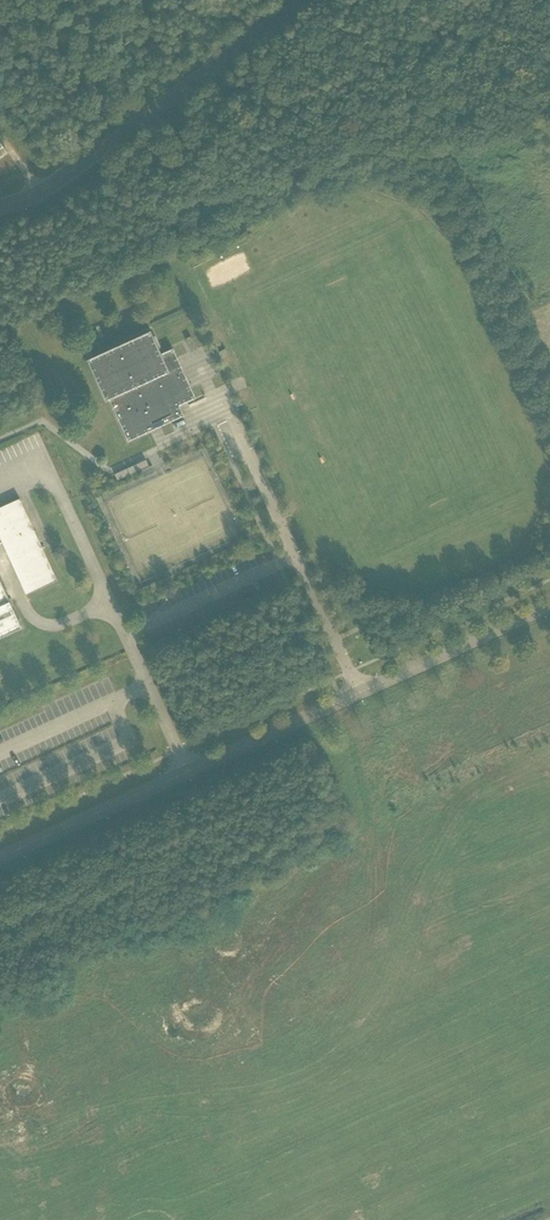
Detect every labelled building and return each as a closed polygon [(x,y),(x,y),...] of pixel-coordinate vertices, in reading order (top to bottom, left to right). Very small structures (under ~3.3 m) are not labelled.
[(150,330),(89,358),(87,359),(106,400),(109,399),(128,441),(184,415),(179,405),(196,398),(173,348),(161,353),(150,330)] [(134,465),(137,471),(149,465),(146,459),(134,465)] [(127,468),(130,474),(136,471),(133,465),(127,468)] [(140,470),(143,477),(156,472),(152,465),(140,470)] [(115,474),(118,480),(129,474),(127,468),(115,474)] [(26,594),(57,580),(20,498),(0,507),(0,538),(26,594)] [(22,627),(0,580),(0,637),(22,627)] [(379,622),(372,625),(378,637),(384,634),(379,622)]
